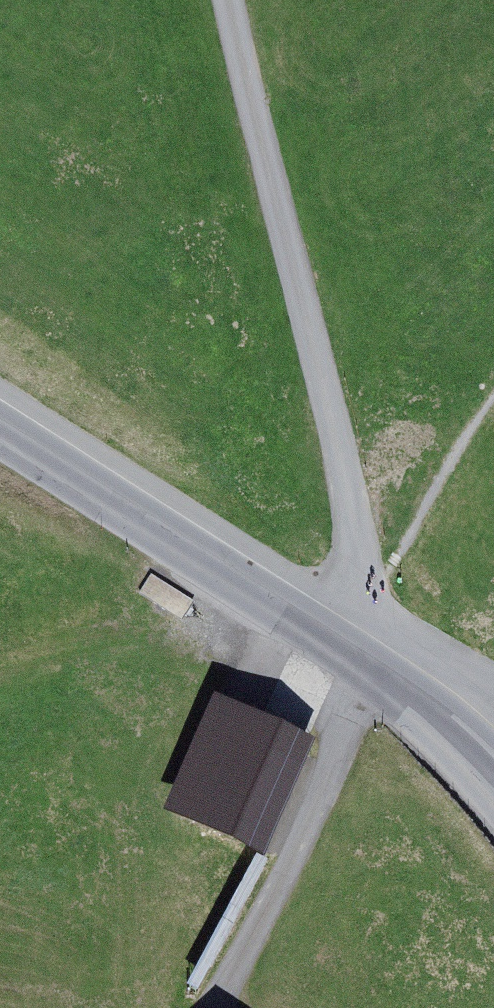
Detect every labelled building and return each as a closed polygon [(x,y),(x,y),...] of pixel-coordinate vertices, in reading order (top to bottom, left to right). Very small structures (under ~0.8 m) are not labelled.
[(230,727),(191,811),(223,826),(212,849),(263,873),(313,765),(230,727)]
